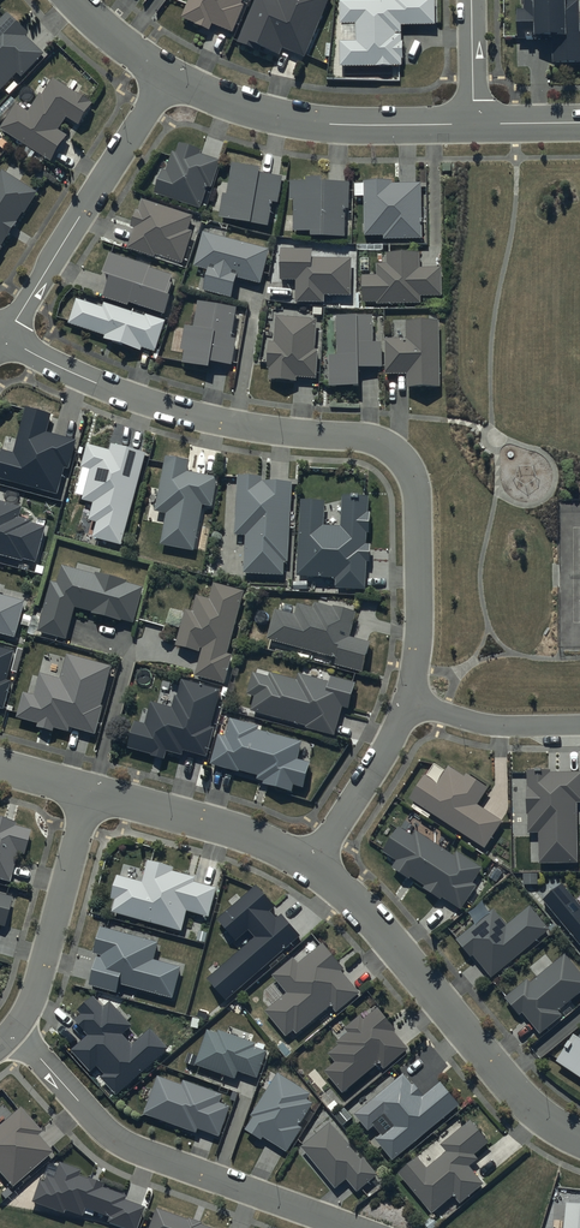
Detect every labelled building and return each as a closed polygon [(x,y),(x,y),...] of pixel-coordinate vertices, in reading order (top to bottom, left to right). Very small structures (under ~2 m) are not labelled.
[(181,18),(210,30),(213,24),(234,33),(245,5),(242,3),(244,0),(188,0),(181,18)] [(237,42),(277,59),(282,48),(304,57),(329,0),(256,0),(237,42)] [(340,24),(343,24),(344,41),(340,41),(340,67),(402,66),(402,25),(435,24),(435,0),(339,0),(340,24)] [(552,35),(553,63),(579,62),(579,33),(579,1),(566,1),(566,0),(525,0),(525,9),(517,9),(517,39),(534,39),(534,36),(552,35)] [(19,73),(23,77),(45,52),(27,36),(30,33),(8,13),(0,22),(0,94),(19,73)] [(0,129),(52,161),(68,135),(59,130),(67,118),(79,125),(92,103),(52,79),(43,94),(40,93),(29,111),(16,103),(0,129)] [(162,170),(154,193),(200,208),(207,186),(211,187),(219,161),(200,155),(201,151),(179,144),(176,153),(173,151),(166,171),(162,170)] [(260,167),(232,164),(228,194),(223,194),(220,218),(269,225),(272,201),(278,202),(282,176),(259,173),(260,167)] [(2,248),(1,247),(7,237),(8,238),(23,213),(25,214),(38,193),(1,171),(0,173),(0,252),(2,248)] [(306,181),(291,181),(290,199),(294,199),(294,232),(311,231),(311,236),(345,236),(345,208),(349,208),(349,182),(321,181),(321,177),(306,177),(306,181)] [(391,181),(364,181),(364,236),(384,236),(384,239),(421,239),(421,183),(391,183),(391,181)] [(193,216),(143,199),(139,211),(136,210),(131,226),(134,227),(127,249),(155,258),(156,255),(182,264),(193,231),(189,229),(193,216)] [(270,249),(203,232),(194,266),(208,270),(203,290),(231,297),(237,276),(261,283),(270,249)] [(312,249),(280,249),(280,280),(296,280),(296,302),(324,302),(324,295),(351,295),(351,258),(312,258),(312,249)] [(363,275),(363,301),(377,301),(377,304),(422,304),(422,296),(442,296),(442,267),(420,267),(420,252),(387,252),(387,263),(377,263),(377,275),(363,275)] [(150,266),(109,253),(103,273),(110,275),(103,298),(128,306),(129,302),(165,313),(171,295),(167,294),(173,275),(150,268),(150,266)] [(103,307),(76,298),(68,324),(105,335),(104,339),(142,351),(143,348),(156,352),(166,320),(146,314),(145,315),(104,302),(103,307)] [(237,308),(198,302),(194,327),(184,326),(181,350),(184,350),(182,363),(210,367),(211,362),(232,365),(232,363),(236,363),(243,313),(236,312),(237,308)] [(373,315),(336,315),(337,355),(329,355),(329,386),(359,385),(359,367),(383,366),(383,342),(373,342),(373,315)] [(316,318),(277,317),(276,342),(268,342),(267,368),(269,368),(268,380),(297,381),(297,377),(317,378),(318,350),(315,350),(316,318)] [(439,320),(406,321),(407,338),(386,339),(386,374),(408,374),(408,387),(440,386),(439,320)] [(0,455),(0,478),(57,494),(64,467),(69,468),(76,441),(46,432),(51,414),(26,407),(14,453),(1,450),(0,455)] [(147,453),(111,444),(110,450),(87,444),(80,467),(90,470),(82,499),(93,502),(88,521),(97,523),(93,537),(122,545),(147,453)] [(190,460),(164,456),(155,512),(165,514),(160,545),(195,550),(202,504),(213,506),(217,477),(188,472),(190,460)] [(246,534),(245,573),(284,574),(284,562),(288,562),(291,481),(262,481),(263,476),(238,475),(236,534),(246,534)] [(325,500),(301,499),(297,576),(337,578),(336,588),(365,589),(366,562),(370,562),(370,543),(367,543),(367,532),(370,533),(371,513),(368,512),(369,496),(343,495),(341,526),(324,525),(325,500)] [(0,500),(0,555),(24,562),(25,559),(37,562),(47,527),(31,523),(32,520),(19,516),(22,506),(0,500)] [(52,582),(38,631),(66,639),(76,607),(92,612),(91,614),(121,621),(121,619),(134,623),(144,588),(126,583),(127,581),(96,572),(96,575),(62,565),(57,584),(52,582)] [(243,592),(213,583),(208,600),(196,596),(192,611),(185,610),(176,646),(202,653),(196,675),(224,683),(232,655),(226,653),(243,592)] [(16,638),(26,601),(0,594),(0,634),(16,638)] [(275,609),(267,638),(336,657),(334,664),(362,672),(370,642),(349,636),(356,612),(333,606),(333,608),(316,604),(315,608),(298,603),(295,614),(275,609)] [(0,646),(0,708),(3,709),(11,681),(6,680),(14,650),(0,646)] [(24,691),(17,717),(39,723),(38,727),(53,731),(54,728),(68,732),(70,727),(95,734),(102,708),(100,707),(111,667),(67,654),(60,679),(41,673),(35,694),(24,691)] [(256,696),(251,711),(307,726),(306,728),(334,736),(342,707),(348,708),(355,683),(331,676),(329,682),(299,673),(297,680),(271,673),(269,677),(253,672),(247,694),(256,696)] [(134,721),(127,747),(152,754),(151,757),(164,760),(166,751),(182,755),(184,750),(207,756),(214,728),(211,727),(221,690),(182,680),(178,696),(176,696),(173,707),(152,702),(146,724),(134,721)] [(259,726),(230,718),(225,736),(219,734),(211,764),(239,772),(240,770),(258,775),(257,779),(264,781),(263,783),(292,791),(294,785),(303,788),(310,762),(297,758),(301,742),(258,729),(259,726)] [(426,775),(410,799),(485,848),(503,820),(478,804),(489,789),(466,774),(464,777),(449,766),(445,772),(435,766),(428,777),(426,775)] [(528,769),(528,786),(526,786),(526,813),(529,813),(529,832),(539,832),(539,863),(577,863),(577,802),(579,802),(579,771),(550,771),(550,769),(528,769)] [(9,883),(17,854),(24,856),(31,831),(15,827),(16,823),(0,818),(0,880),(9,883)] [(413,836),(399,826),(382,850),(397,861),(392,867),(409,879),(411,876),(425,886),(423,888),(440,900),(443,897),(461,909),(477,886),(472,882),(482,868),(457,851),(453,856),(417,831),(413,836)] [(174,867),(145,860),(143,866),(147,867),(143,882),(118,875),(111,899),(115,900),(112,913),(182,931),(187,911),(209,917),(216,888),(195,882),(196,876),(173,871),(174,867)] [(562,884),(543,900),(579,943),(579,906),(562,884)] [(257,885),(218,919),(236,940),(249,930),(255,938),(208,978),(226,999),(300,936),(282,914),(276,919),(269,911),(275,906),(257,885)] [(0,894),(0,926),(4,927),(12,897),(0,894)] [(494,908),(457,939),(471,957),(474,954),(491,976),(550,928),(531,906),(508,925),(494,908)] [(158,943),(101,927),(93,953),(97,954),(89,985),(116,992),(118,983),(172,998),(181,966),(154,959),(158,943)] [(294,958),(273,975),(287,993),(265,1011),(286,1036),(293,1030),(297,1034),(331,1006),(337,1012),(360,993),(341,971),(344,969),(323,944),(299,964),(294,958)] [(505,998),(520,1015),(523,1012),(540,1033),(562,1015),(558,1011),(579,992),(579,971),(565,954),(531,983),(527,979),(505,998)] [(95,995),(78,1010),(81,1014),(74,1020),(88,1036),(71,1051),(90,1072),(98,1066),(105,1074),(101,1077),(116,1094),(168,1049),(150,1029),(133,1044),(123,1033),(132,1025),(111,1001),(105,1007),(95,995)] [(360,1015),(344,1028),(348,1033),(338,1042),(339,1044),(328,1053),(335,1062),(325,1071),(343,1093),(379,1062),(384,1068),(408,1048),(394,1031),(396,1029),(378,1008),(364,1019),(360,1015)] [(217,1033),(206,1029),(193,1064),(234,1080),(237,1072),(257,1079),(267,1051),(253,1046),(255,1043),(218,1030),(217,1033)] [(575,1034),(557,1062),(579,1077),(579,1038),(575,1034)] [(310,1092),(277,1071),(249,1115),(252,1116),(244,1129),(260,1139),(262,1136),(286,1151),(301,1128),(298,1126),(313,1103),(306,1099),(310,1092)] [(222,1094),(183,1079),(181,1084),(158,1075),(144,1113),(195,1132),(197,1128),(218,1136),(230,1106),(219,1102),(222,1094)] [(404,1075),(372,1100),(384,1115),(371,1126),(380,1136),(376,1139),(393,1160),(459,1104),(441,1082),(423,1096),(414,1084),(412,1085),(404,1075)] [(12,1188),(54,1152),(38,1134),(42,1131),(21,1107),(0,1125),(0,1173),(12,1188)] [(418,1156),(398,1172),(432,1214),(454,1196),(460,1203),(483,1184),(469,1167),(479,1159),(475,1154),(489,1143),(471,1121),(441,1145),(446,1152),(427,1168),(418,1156)] [(360,1159),(330,1122),(300,1146),(334,1187),(346,1178),(357,1190),(377,1174),(363,1157),(360,1159)] [(59,1162),(54,1177),(46,1175),(43,1182),(40,1181),(33,1201),(63,1212),(64,1209),(83,1215),(86,1208),(108,1216),(106,1224),(118,1227),(138,1227),(146,1207),(125,1199),(127,1196),(103,1187),(105,1183),(88,1177),(88,1179),(78,1175),(80,1169),(59,1162)] [(566,1203),(564,1227),(579,1227),(579,1204),(566,1203)] [(156,1208),(149,1227),(213,1227),(156,1208)]
